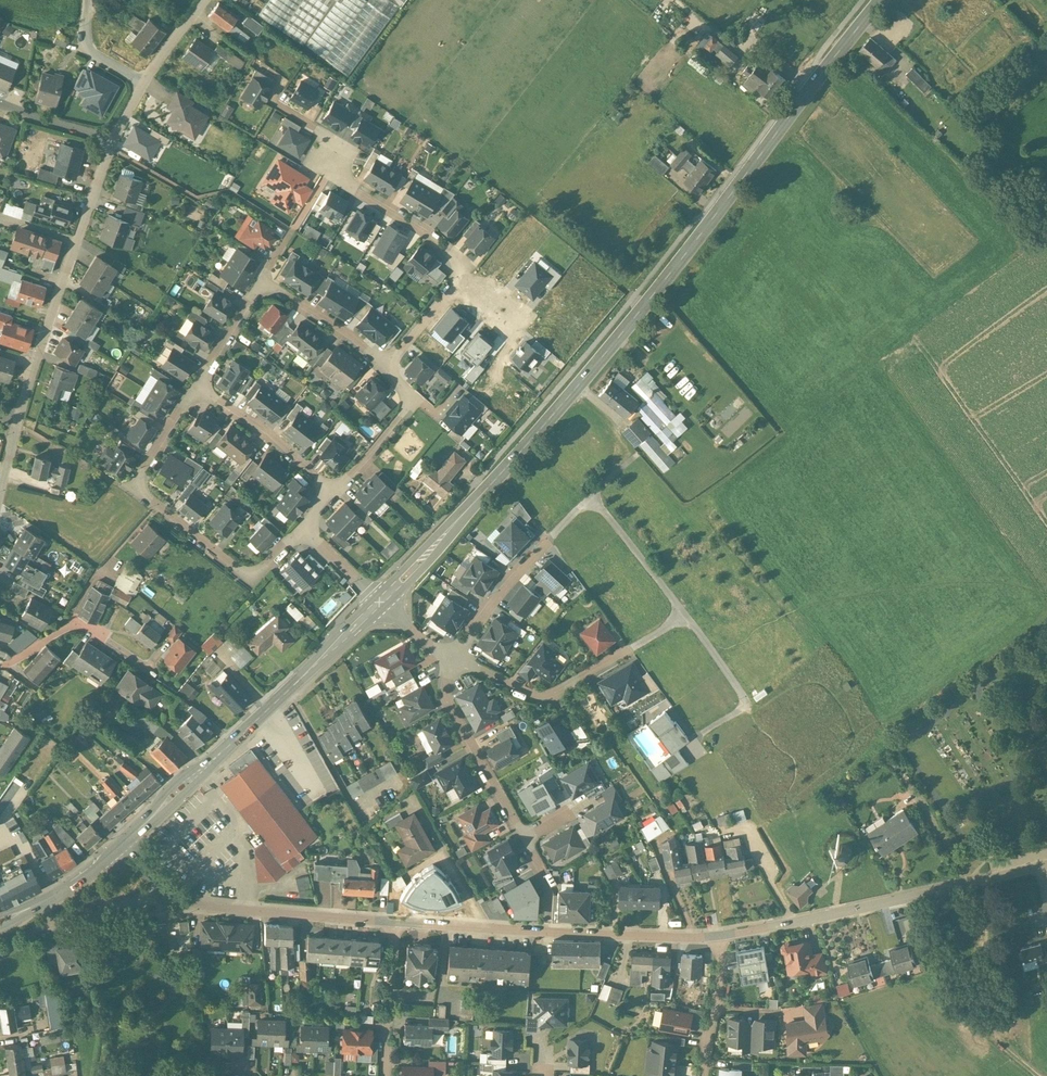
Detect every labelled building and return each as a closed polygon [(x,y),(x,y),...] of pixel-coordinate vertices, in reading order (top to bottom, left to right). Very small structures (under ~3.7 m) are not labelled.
[(259,14),(293,37),(318,0),(269,0),(259,14)] [(294,38),(302,44),(332,0),(319,0),(294,38)] [(340,1),(338,0),(334,0),(304,44),(347,74),(398,5),(391,0),(341,0),(340,1)] [(238,16),(219,2),(208,16),(244,43),(249,36),(232,24),(238,16)] [(146,22),(132,14),(126,24),(139,31),(144,25),(146,22)] [(157,19),(152,15),(146,22),(144,25),(161,37),(165,32),(154,22),(157,19)] [(264,26),(249,15),(242,23),(258,35),(264,26)] [(10,35),(13,26),(3,24),(1,33),(10,35)] [(139,31),(136,35),(132,31),(125,40),(146,56),(161,37),(144,25),(139,31)] [(702,34),(696,41),(702,47),(712,35),(709,33),(706,37),(702,34)] [(719,41),(712,35),(702,47),(710,53),(719,41)] [(68,42),(56,37),(54,42),(65,48),(68,42)] [(896,59),(871,37),(860,50),(878,66),(884,60),(891,66),(896,59)] [(196,38),(183,57),(201,69),(214,51),(196,38)] [(232,53),(218,44),(214,51),(227,60),(232,53)] [(709,54),(700,46),(696,51),(705,59),(709,54)] [(244,62),(232,53),(227,60),(240,69),(244,62)] [(770,72),(758,63),(754,69),(749,75),(760,84),(758,87),(772,98),(786,79),(772,68),(770,72)] [(6,89),(14,70),(0,64),(0,86),(6,89)] [(754,69),(748,65),(744,71),(749,75),(754,69)] [(119,85),(91,70),(90,72),(84,69),(75,87),(81,90),(80,92),(87,96),(83,105),(102,115),(119,85)] [(273,79),(256,69),(251,77),(253,78),(268,87),(273,79)] [(924,80),(912,69),(907,74),(919,85),(924,80)] [(43,73),(36,100),(55,105),(59,88),(52,86),(54,76),(43,73)] [(63,76),(55,74),(54,76),(52,86),(59,88),(63,76)] [(268,87),(253,78),(242,96),(259,107),(264,98),(265,99),(269,92),(268,92),(270,88),(268,87)] [(317,90),(301,81),(291,97),(307,107),(310,103),(317,91),(317,90)] [(317,91),(310,103),(315,107),(325,90),(319,86),(317,90),(317,91)] [(193,100),(178,91),(172,102),(187,110),(189,106),(193,100)] [(350,111),(334,101),(324,118),(332,124),(337,128),(338,127),(340,128),(344,123),(351,112),(350,111)] [(189,106),(187,110),(172,102),(169,106),(175,110),(168,121),(172,123),(173,128),(177,127),(183,130),(185,127),(193,132),(197,124),(201,126),(206,116),(189,106)] [(359,109),(353,106),(350,111),(351,112),(344,123),(349,126),(359,109)] [(366,113),(359,109),(349,126),(355,130),(362,118),(362,119),(366,113)] [(301,126),(285,116),(281,123),(288,128),(289,127),(297,132),(301,126)] [(362,119),(362,118),(355,130),(352,135),(354,137),(354,138),(359,141),(360,140),(369,145),(379,128),(362,119)] [(0,124),(0,157),(1,157),(0,158),(2,159),(2,158),(4,158),(15,130),(0,124)] [(133,124),(123,146),(152,159),(162,138),(133,124)] [(297,132),(289,127),(288,128),(278,144),(299,156),(309,139),(297,132)] [(55,172),(54,172),(59,174),(74,178),(82,149),(62,144),(55,172)] [(684,148),(678,156),(685,162),(688,159),(692,154),(684,148)] [(373,150),(363,166),(369,170),(376,159),(379,154),(373,150)] [(678,156),(673,153),(667,160),(671,164),(678,170),(682,166),(685,162),(678,156)] [(670,166),(656,154),(648,163),(662,175),(670,166)] [(307,184),(312,175),(278,156),(264,181),(277,189),(271,200),(290,211),(296,200),(304,205),(314,187),(307,184)] [(717,170),(702,158),(696,166),(688,159),(685,162),(708,181),(717,170)] [(376,159),(369,170),(364,178),(377,186),(389,167),(376,159)] [(708,181),(685,162),(682,166),(690,173),(684,181),(699,193),(708,181)] [(1007,178),(1014,173),(1006,164),(1000,169),(1007,178)] [(402,175),(389,167),(377,186),(390,194),(394,188),(401,175),(402,175)] [(55,172),(40,168),(36,179),(55,185),(59,174),(54,172),(55,172)] [(133,171),(125,168),(123,169),(121,174),(114,195),(127,199),(135,202),(142,181),(133,178),(134,173),(133,171)] [(419,171),(413,168),(407,178),(403,184),(409,188),(414,178),(415,179),(419,171)] [(407,178),(401,175),(394,188),(399,191),(403,184),(407,178)] [(415,179),(414,178),(409,188),(401,200),(410,206),(410,205),(415,207),(427,186),(415,179)] [(427,186),(415,207),(419,210),(419,211),(427,216),(435,204),(440,194),(427,186)] [(440,194),(435,204),(443,208),(453,197),(455,193),(444,187),(440,194)] [(328,195),(322,191),(312,208),(318,211),(319,209),(328,195)] [(348,201),(331,191),(328,195),(319,209),(336,220),(348,201)] [(443,208),(442,210),(447,215),(454,206),(454,207),(458,202),(453,197),(443,208)] [(135,202),(127,199),(124,206),(127,206),(141,211),(143,205),(135,202)] [(33,214),(36,204),(27,201),(24,208),(23,211),(33,214)] [(23,211),(24,208),(6,202),(3,212),(31,221),(33,214),(23,211)] [(54,203),(52,209),(36,204),(33,214),(66,225),(69,217),(71,216),(73,212),(72,212),(72,209),(54,203)] [(141,211),(127,206),(122,219),(130,222),(130,223),(139,226),(143,212),(141,211)] [(447,215),(439,224),(453,236),(468,218),(454,207),(454,206),(447,215)] [(375,220),(358,210),(346,229),(364,240),(364,238),(374,222),(375,220)] [(122,219),(109,215),(101,238),(122,245),(130,223),(130,222),(122,219)] [(476,219),(464,234),(468,238),(479,225),(480,226),(482,224),(476,219)] [(274,230),(258,221),(249,236),(248,236),(258,243),(264,246),(274,230)] [(374,222),(364,238),(371,242),(381,225),(374,222)] [(316,239),(321,231),(310,224),(305,232),(316,239)] [(392,262),(407,236),(389,225),(376,247),(382,251),(380,255),(392,262)] [(468,238),(466,241),(481,254),(494,238),(480,226),(479,225),(468,238)] [(24,233),(16,231),(12,243),(19,245),(19,246),(20,247),(19,250),(31,254),(37,233),(26,229),(24,233)] [(249,236),(242,231),(238,238),(254,249),(258,243),(248,236),(249,236)] [(46,236),(37,233),(31,254),(44,258),(40,268),(43,269),(42,270),(44,271),(44,270),(51,272),(51,271),(55,261),(55,260),(61,243),(61,242),(46,237),(46,236)] [(250,249),(234,238),(230,244),(237,249),(237,248),(247,254),(250,249)] [(436,258),(421,245),(408,262),(408,263),(405,266),(412,271),(415,268),(422,274),(425,271),(436,258)] [(247,254),(237,248),(237,249),(229,261),(250,274),(253,270),(254,270),(259,262),(247,254)] [(288,259),(279,273),(285,276),(296,259),(297,259),(299,255),(292,250),(287,258),(288,259)] [(111,264),(96,255),(87,268),(109,282),(117,269),(111,264)] [(436,258),(425,271),(431,276),(438,267),(442,263),(436,258)] [(126,268),(114,259),(111,264),(117,269),(123,272),(126,268)] [(285,276),(283,279),(295,286),(308,266),(297,259),(296,259),(285,276)] [(250,274),(229,261),(221,274),(229,279),(243,288),(248,280),(247,279),(250,274)] [(547,271),(536,262),(517,284),(533,298),(545,285),(552,275),(547,271)] [(308,266),(295,286),(307,294),(309,291),(320,274),(308,266)] [(392,273),(396,277),(403,271),(399,266),(392,273)] [(552,266),(547,271),(552,275),(545,285),(550,289),(562,274),(552,266)] [(0,267),(0,275),(19,281),(22,274),(0,267)] [(438,267),(431,276),(436,280),(443,271),(438,267)] [(109,282),(87,268),(78,282),(99,296),(101,294),(109,282)] [(229,279),(221,274),(219,277),(211,272),(207,278),(220,286),(224,289),(229,279)] [(0,275),(0,279),(12,283),(5,303),(18,307),(20,301),(16,299),(22,280),(24,275),(22,274),(19,281),(0,275)] [(320,274),(309,291),(316,295),(317,292),(326,278),(320,274)] [(326,278),(317,292),(323,295),(331,282),(332,282),(334,279),(328,276),(326,278)] [(220,286),(207,278),(203,285),(214,293),(214,292),(216,293),(220,286)] [(46,287),(22,280),(16,299),(20,301),(40,307),(40,306),(46,288),(46,287)] [(332,282),(331,282),(323,295),(319,301),(332,310),(344,290),(332,282)] [(344,290),(332,310),(345,318),(349,312),(357,299),(357,298),(344,290)] [(216,293),(214,292),(214,293),(204,309),(222,321),(233,304),(229,302),(230,300),(224,296),(223,298),(216,293)] [(111,300),(101,294),(99,296),(96,299),(98,300),(107,306),(111,300)] [(357,299),(349,312),(355,316),(367,301),(358,295),(357,298),(357,299)] [(94,306),(82,298),(74,311),(92,322),(99,310),(100,310),(94,306)] [(107,306),(98,300),(94,306),(100,310),(99,310),(106,314),(110,308),(107,306)] [(367,301),(355,316),(360,320),(371,307),(373,306),(367,301)] [(286,315),(274,305),(269,312),(266,313),(263,316),(264,319),(263,320),(275,330),(280,323),(282,324),(284,322),(286,319),(284,318),(286,315)] [(360,320),(357,324),(369,334),(383,317),(371,307),(360,320)] [(459,331),(468,321),(452,308),(436,327),(451,339),(452,340),(459,331)] [(92,322),(74,311),(66,323),(78,331),(84,335),(92,322)] [(0,312),(0,329),(3,329),(5,321),(11,322),(13,316),(0,312)] [(383,317),(369,334),(380,344),(384,340),(394,326),(383,317)] [(5,321),(3,329),(0,337),(0,341),(26,349),(26,348),(32,331),(32,330),(11,322),(5,321)] [(201,326),(194,321),(184,336),(192,340),(191,342),(198,346),(199,345),(205,348),(214,334),(208,330),(209,329),(202,325),(201,326)] [(284,322),(282,324),(280,323),(275,330),(270,336),(277,341),(289,326),(284,322)] [(312,331),(300,322),(294,330),(288,338),(300,347),(312,331)] [(394,326),(384,340),(389,344),(401,329),(395,324),(394,326)] [(289,326),(277,341),(282,346),(288,338),(294,330),(289,326)] [(100,345),(84,335),(78,331),(75,337),(86,344),(96,350),(100,345)] [(324,340),(312,331),(300,347),(311,356),(312,356),(320,346),(324,340)] [(465,337),(459,331),(452,340),(451,339),(446,345),(453,351),(465,337)] [(478,363),(494,344),(478,331),(461,352),(476,364),(477,364),(478,363)] [(75,337),(74,337),(71,342),(82,350),(86,344),(75,337)] [(71,342),(64,338),(56,351),(74,363),(82,350),(71,342)] [(184,348),(167,338),(163,344),(172,349),(180,354),(184,348)] [(537,339),(531,345),(542,354),(545,357),(551,351),(537,339)] [(513,356),(529,369),(542,354),(531,345),(526,341),(513,356)] [(320,346),(312,356),(311,356),(307,361),(313,366),(315,362),(325,350),(320,346)] [(320,366),(320,367),(332,376),(348,356),(336,346),(332,351),(320,366)] [(325,350),(315,362),(320,366),(332,351),(327,347),(325,350)] [(180,354),(172,349),(162,365),(182,378),(193,362),(180,354)] [(348,356),(332,376),(343,385),(344,384),(356,369),(359,365),(348,356)] [(433,370),(418,356),(406,369),(422,383),(433,370)] [(9,381),(15,362),(0,357),(0,378),(9,381)] [(477,364),(476,364),(465,376),(472,382),(484,368),(478,363),(477,364)] [(97,370),(81,364),(78,371),(94,377),(97,370)] [(56,365),(45,394),(59,399),(63,387),(69,370),(56,365)] [(436,372),(445,383),(453,377),(444,366),(436,372)] [(244,376),(229,367),(219,383),(233,393),(236,389),(244,376)] [(171,378),(154,368),(150,374),(159,379),(167,384),(171,378)] [(356,369),(344,384),(350,389),(362,373),(356,369)] [(78,373),(69,370),(63,387),(71,390),(78,373)] [(619,372),(613,380),(612,379),(599,395),(625,416),(638,400),(623,388),(630,381),(619,372)] [(244,376),(236,389),(241,393),(251,376),(245,373),(244,376)] [(688,428),(641,377),(631,387),(644,401),(638,407),(651,421),(648,424),(668,446),(688,428)] [(385,392),(371,378),(368,382),(367,381),(362,386),(363,387),(356,394),(370,408),(381,397),(385,392)] [(167,384),(159,379),(151,392),(170,404),(178,391),(167,384)] [(256,381),(245,395),(250,399),(261,385),(256,381)] [(250,399),(248,402),(260,411),(273,394),(261,384),(261,385),(250,399)] [(170,404),(151,392),(143,404),(151,410),(162,416),(170,404)] [(286,403),(273,394),(260,411),(272,421),(286,403)] [(488,408),(473,395),(469,400),(481,410),(481,411),(484,413),(488,408)] [(469,400),(464,396),(454,407),(471,422),(481,411),(481,410),(469,400)] [(381,397),(370,408),(368,409),(375,416),(387,403),(381,397)] [(143,404),(135,399),(131,405),(137,409),(147,415),(151,410),(143,404)] [(297,402),(286,416),(292,420),(298,411),(299,412),(303,407),(297,402)] [(471,422),(454,407),(444,419),(454,427),(461,433),(462,433),(466,428),(467,427),(471,422)] [(80,411),(72,409),(70,416),(77,419),(80,411)] [(147,415),(137,409),(133,415),(140,419),(140,418),(150,424),(154,419),(147,415)] [(202,415),(199,413),(188,430),(203,439),(203,438),(214,422),(216,418),(205,411),(202,415)] [(299,412),(298,411),(292,420),(284,430),(294,438),(309,419),(299,412)] [(150,424),(140,418),(140,419),(136,426),(132,426),(126,435),(143,446),(155,428),(150,424)] [(309,419),(294,438),(304,446),(313,436),(319,427),(309,419)] [(650,432),(638,419),(623,431),(635,445),(637,443),(649,433),(650,432)] [(342,433),(347,422),(342,420),(337,431),(342,433)] [(214,422),(203,438),(209,442),(217,432),(221,426),(214,422)] [(319,427),(313,436),(318,440),(328,426),(323,422),(319,427)] [(222,435),(216,443),(228,452),(242,435),(230,425),(222,435)] [(461,433),(454,427),(448,434),(460,444),(466,436),(462,433),(461,433)] [(209,442),(207,445),(212,449),(216,443),(222,435),(217,432),(209,442)] [(675,463),(649,433),(637,443),(663,473),(675,463)] [(254,444),(242,435),(228,452),(240,461),(240,462),(246,454),(254,444)] [(327,436),(318,447),(324,452),(332,440),(327,436)] [(324,452),(321,455),(338,469),(348,457),(340,451),(344,446),(334,438),(332,440),(324,452)] [(136,449),(121,439),(116,447),(117,447),(118,447),(131,456),(136,449)] [(131,456),(118,447),(117,447),(115,451),(107,447),(101,456),(109,461),(106,465),(123,476),(128,467),(129,468),(133,462),(132,461),(134,458),(131,456)] [(466,460),(455,451),(450,458),(460,466),(466,460)] [(277,461),(266,453),(258,464),(252,472),(252,473),(262,480),(277,461)] [(240,461),(234,469),(239,474),(251,458),(246,454),(240,462),(240,461)] [(170,455),(161,469),(155,480),(154,482),(170,492),(178,480),(181,482),(187,472),(190,468),(182,463),(170,455)] [(49,459),(36,456),(31,474),(48,478),(49,474),(46,473),(48,465),(49,459)] [(203,466),(187,456),(182,463),(190,468),(187,472),(194,477),(203,466)] [(415,478),(428,462),(422,457),(409,473),(415,478)] [(450,458),(438,472),(434,468),(425,479),(426,479),(428,477),(438,485),(436,487),(444,494),(453,484),(449,480),(460,466),(450,458)] [(253,460),(241,475),(246,480),(252,473),(252,472),(258,464),(253,460)] [(277,461),(262,480),(272,488),(279,480),(287,469),(277,461)] [(59,465),(58,468),(48,465),(46,473),(49,474),(57,476),(55,482),(65,485),(70,467),(59,465)] [(396,485),(382,471),(378,476),(392,489),(396,485)] [(378,476),(375,473),(365,484),(383,500),(392,490),(392,489),(378,476)] [(306,487),(294,478),(289,485),(292,487),(293,487),(301,493),(306,487)] [(279,480),(272,488),(266,495),(272,499),(284,484),(279,480)] [(190,482),(178,497),(184,501),(190,493),(195,486),(190,482)] [(383,500),(365,484),(356,494),(373,510),(383,500)] [(397,486),(396,485),(392,489),(392,490),(399,496),(404,492),(397,486)] [(292,487),(278,506),(293,517),(298,510),(299,511),(304,504),(303,504),(307,498),(301,493),(293,487),(292,487)] [(206,505),(190,493),(184,501),(179,507),(195,520),(206,505)] [(526,524),(535,514),(520,501),(511,511),(526,524)] [(354,512),(345,503),(336,512),(353,529),(362,520),(362,519),(354,512)] [(235,512),(224,504),(216,514),(220,517),(214,524),(227,534),(236,523),(240,517),(235,512)] [(251,514),(240,506),(235,512),(240,517),(236,523),(241,527),(251,514)] [(372,518),(359,506),(354,512),(362,519),(362,520),(366,524),(372,518)] [(353,529),(336,512),(327,522),(336,531),(344,538),(353,529)] [(279,530),(265,516),(261,521),(264,524),(275,535),(279,530)] [(522,545),(531,536),(513,519),(504,528),(522,545)] [(41,530),(30,522),(26,528),(38,535),(41,530)] [(147,524),(131,542),(148,557),(164,539),(147,524)] [(275,535),(264,524),(250,539),(262,550),(276,535),(275,535)] [(26,528),(25,527),(19,537),(18,537),(13,545),(14,546),(29,555),(32,557),(43,539),(38,535),(26,528)] [(513,554),(522,545),(504,528),(495,538),(513,554)] [(344,538),(336,531),(331,536),(344,548),(349,542),(344,538)] [(14,546),(13,549),(4,544),(0,551),(0,556),(7,559),(5,562),(30,578),(32,575),(40,580),(44,572),(35,567),(34,569),(24,563),(29,555),(14,546)] [(491,557),(475,547),(471,553),(476,557),(476,556),(487,564),(491,557)] [(300,554),(298,553),(292,559),(292,558),(286,564),(287,564),(280,570),(282,571),(285,575),(286,576),(299,589),(300,591),(306,585),(307,585),(312,580),(318,574),(318,573),(304,559),(303,557),(300,554)] [(324,567),(309,554),(304,559),(318,573),(324,567)] [(487,564),(476,556),(476,557),(469,568),(490,583),(498,571),(487,564)] [(570,579),(549,559),(542,567),(544,568),(537,576),(555,593),(562,585),(564,586),(570,579)] [(143,576),(124,566),(113,587),(131,596),(143,576)] [(490,583),(469,568),(461,579),(472,586),(483,594),(490,583)] [(461,579),(456,575),(451,583),(467,594),(472,586),(461,579)] [(46,589),(22,576),(18,583),(29,589),(42,596),(46,589)] [(299,589),(286,576),(281,581),(294,594),(299,589)] [(173,597),(184,603),(189,594),(179,588),(182,583),(174,579),(171,585),(178,589),(173,597)] [(113,587),(100,580),(96,588),(110,595),(126,603),(131,596),(113,587)] [(18,583),(14,581),(10,589),(25,597),(29,589),(18,583)] [(539,598),(524,586),(510,603),(526,615),(539,598)] [(86,600),(103,608),(110,595),(96,588),(93,587),(86,600)] [(447,596),(463,607),(468,600),(452,589),(447,596)] [(447,596),(440,607),(462,621),(469,610),(463,607),(447,596)] [(52,609),(31,598),(22,615),(30,619),(29,621),(42,628),(49,616),(52,609)] [(103,608),(86,600),(79,615),(96,622),(103,608)] [(290,602),(284,608),(296,620),(302,614),(290,602)] [(462,621),(440,607),(433,618),(449,628),(454,632),(462,621)] [(167,619),(158,611),(153,617),(162,625),(167,619)] [(153,617),(148,613),(142,620),(144,622),(135,633),(144,640),(143,641),(149,645),(150,645),(151,645),(155,640),(155,641),(156,639),(156,638),(160,633),(165,627),(162,625),(153,617)] [(0,617),(0,638),(9,641),(15,621),(0,617)] [(281,618),(259,637),(257,634),(248,641),(258,652),(272,640),(281,650),(293,641),(284,630),(288,627),(281,618)] [(449,628),(433,618),(428,625),(444,636),(449,628)] [(507,626),(496,619),(488,631),(509,646),(518,634),(518,633),(507,626)] [(527,631),(511,621),(507,626),(518,633),(518,634),(523,637),(527,631)] [(614,641),(599,621),(582,633),(597,653),(614,641)] [(181,631),(174,625),(166,636),(173,641),(181,631)] [(27,628),(8,644),(18,652),(37,636),(27,628)] [(509,646),(488,631),(479,644),(485,648),(501,658),(509,646)] [(223,642),(214,633),(210,638),(218,646),(223,642)] [(239,669),(253,657),(233,635),(224,643),(233,654),(229,657),(239,669)] [(218,646),(210,638),(201,647),(210,655),(218,646)] [(193,650),(179,639),(166,656),(166,660),(172,664),(175,664),(180,667),(193,650)] [(115,661),(103,653),(102,653),(95,649),(96,648),(87,642),(79,654),(72,664),(74,665),(89,675),(90,672),(101,680),(100,682),(100,683),(115,661)] [(558,654),(544,644),(529,663),(537,669),(551,680),(557,673),(558,674),(558,673),(558,672),(563,666),(554,659),(558,654)] [(61,659),(46,645),(35,658),(50,671),(61,659)] [(405,645),(381,658),(385,664),(378,668),(384,680),(391,677),(408,667),(415,663),(405,645)] [(501,658),(485,648),(481,653),(497,664),(501,658)] [(73,650),(64,662),(72,667),(74,665),(72,664),(79,654),(73,650)] [(208,655),(200,666),(205,670),(213,659),(208,655)] [(50,671),(35,658),(24,670),(39,683),(50,671)] [(529,663),(527,661),(519,672),(529,680),(537,669),(529,663)] [(648,691),(632,664),(601,683),(612,702),(628,693),(632,700),(648,691)] [(408,667),(391,677),(396,686),(413,677),(408,667)] [(150,685),(129,670),(117,687),(124,692),(124,693),(126,694),(149,710),(153,704),(142,697),(149,686),(150,685)] [(250,698),(228,676),(214,689),(236,712),(250,698)] [(413,677),(396,686),(402,698),(403,697),(419,688),(413,677)] [(479,685),(459,696),(466,708),(485,697),(479,685)] [(160,694),(149,686),(142,697),(153,704),(160,694)] [(192,693),(184,686),(179,692),(187,699),(192,693)] [(419,688),(403,697),(407,704),(401,707),(409,721),(434,707),(422,686),(419,688)] [(6,701),(13,690),(8,687),(1,698),(6,701)] [(485,697),(466,708),(477,729),(497,718),(485,697)] [(368,722),(355,700),(345,706),(347,710),(357,728),(368,722)] [(201,712),(192,705),(188,709),(192,714),(193,714),(201,722),(206,716),(201,712)] [(357,728),(347,710),(336,716),(338,719),(348,738),(359,732),(357,728)] [(201,722),(193,714),(192,714),(178,728),(178,729),(196,746),(197,746),(197,745),(210,733),(211,732),(208,729),(209,728),(208,727),(207,728),(201,722)] [(156,723),(148,717),(144,724),(149,729),(156,723)] [(348,738),(338,719),(327,725),(329,729),(340,748),(351,742),(348,738)] [(454,743),(440,719),(423,728),(417,732),(422,740),(428,737),(436,752),(437,753),(442,750),(454,743)] [(562,727),(560,728),(558,725),(553,728),(549,721),(538,727),(553,751),(563,745),(566,750),(576,744),(575,742),(569,733),(567,730),(565,732),(562,727)] [(689,739),(676,722),(658,735),(671,752),(689,739)] [(173,735),(156,723),(149,729),(164,739),(166,737),(168,739),(173,735)] [(511,725),(496,733),(502,743),(510,739),(516,736),(511,725)] [(591,742),(581,725),(569,733),(575,742),(579,740),(583,747),(591,742)] [(0,748),(0,773),(4,775),(30,737),(15,727),(0,748)] [(340,748),(329,729),(317,735),(330,758),(342,752),(340,748)] [(168,739),(166,737),(164,739),(151,752),(171,772),(171,771),(171,770),(184,758),(185,758),(186,757),(168,739)] [(502,743),(489,751),(498,767),(519,755),(510,739),(502,743)] [(221,785),(238,808),(263,840),(253,847),(258,881),(275,879),(300,860),(299,859),(303,856),(298,849),(317,835),(250,749),(229,765),(236,774),(221,785)] [(436,752),(425,759),(429,767),(446,757),(442,750),(437,753),(436,752)] [(462,758),(437,773),(445,787),(453,783),(453,784),(454,783),(461,796),(478,787),(462,758)] [(390,760),(379,767),(386,779),(397,773),(390,760)] [(130,767),(123,761),(119,767),(126,772),(130,767)] [(588,763),(563,778),(574,797),(584,791),(588,788),(588,787),(588,788),(599,782),(589,764),(588,763)] [(137,772),(130,767),(126,772),(133,778),(137,772)] [(379,767),(368,773),(375,785),(386,779),(379,767)] [(536,782),(522,788),(532,815),(562,803),(555,786),(559,784),(553,767),(542,771),(545,781),(537,784),(536,782)] [(427,768),(410,778),(416,789),(433,780),(427,768)] [(151,772),(141,781),(150,791),(159,782),(151,772)] [(375,785),(368,773),(357,779),(364,791),(375,785)] [(118,791),(107,777),(104,780),(116,793),(118,791)] [(357,779),(346,785),(353,798),(364,791),(357,779)] [(116,793),(104,780),(102,782),(113,795),(116,793)] [(150,791),(141,781),(130,790),(139,800),(150,791)] [(622,799),(613,784),(603,790),(608,798),(612,796),(616,802),(622,799)] [(139,800),(130,790),(120,798),(129,809),(139,800)] [(612,796),(608,798),(607,801),(599,805),(609,823),(623,815),(616,802),(612,796)] [(120,798),(110,807),(119,818),(129,809),(120,798)] [(679,809),(672,799),(666,803),(673,813),(679,809)] [(99,809),(93,802),(89,806),(95,813),(99,809)] [(609,823),(599,805),(586,813),(589,819),(595,830),(609,823)] [(481,814),(477,806),(460,816),(470,833),(472,837),(484,831),(498,823),(490,809),(481,814)] [(110,807),(99,817),(108,827),(119,818),(110,807)] [(744,809),(730,813),(732,822),(747,817),(744,809)] [(887,821),(886,821),(888,824),(870,834),(867,829),(875,843),(877,846),(878,845),(883,854),(895,847),(893,845),(916,831),(917,833),(918,833),(904,810),(887,821)] [(399,813),(384,821),(388,828),(397,824),(404,820),(399,813)] [(730,813),(722,815),(725,824),(732,822),(730,813)] [(408,845),(426,835),(414,814),(404,820),(397,824),(408,845)] [(670,826),(662,815),(656,818),(664,830),(670,826)] [(722,815),(717,817),(720,826),(725,824),(722,815)] [(461,817),(457,818),(464,834),(467,832),(461,817)] [(656,818),(641,828),(645,834),(649,840),(664,830),(656,818)] [(884,818),(867,829),(870,834),(888,824),(886,821),(884,818)] [(589,819),(580,824),(586,835),(595,830),(589,819)] [(87,825),(82,820),(75,826),(80,831),(76,834),(87,846),(100,834),(90,823),(87,825)] [(573,829),(561,835),(560,835),(545,844),(554,860),(573,849),(575,852),(584,847),(585,848),(591,844),(587,836),(581,840),(574,827),(572,828),(573,829)] [(71,837),(64,829),(59,834),(60,838),(68,847),(75,840),(71,837)] [(484,831),(472,837),(470,833),(465,836),(472,850),(489,840),(484,831)] [(675,833),(662,841),(667,866),(675,865),(675,864),(683,862),(680,844),(681,844),(679,839),(675,833)] [(426,835),(408,845),(411,849),(401,854),(407,864),(433,849),(426,835)] [(713,835),(704,837),(705,845),(715,843),(713,835)] [(741,836),(724,839),(725,848),(731,847),(742,844),(741,836)] [(66,848),(58,852),(55,848),(59,847),(53,837),(46,841),(64,870),(76,864),(66,848)] [(508,840),(490,851),(497,863),(498,863),(501,868),(504,873),(509,869),(519,864),(514,854),(515,853),(508,840)] [(64,870),(46,841),(38,845),(44,854),(48,853),(50,856),(42,861),(52,877),(64,870)] [(715,843),(705,845),(708,862),(725,858),(722,842),(715,843)] [(851,854),(852,851),(851,848),(849,845),(846,843),(843,842),(839,843),(837,845),(835,848),(834,851),(835,854),(837,857),(840,859),(843,860),(846,859),(849,857),(851,854)] [(742,844),(731,847),(733,857),(744,855),(742,844)] [(408,845),(399,849),(401,854),(411,849),(408,845)] [(705,845),(687,848),(691,864),(708,862),(705,845)] [(0,851),(0,863),(16,857),(12,846),(0,851)] [(661,867),(657,855),(649,858),(653,870),(661,867)] [(733,857),(725,858),(727,872),(747,868),(745,859),(744,855),(733,857)] [(347,858),(347,865),(346,870),(359,870),(359,866),(356,858),(347,858)] [(725,858),(708,862),(711,875),(727,872),(725,858)] [(753,858),(745,859),(747,868),(754,866),(753,858)] [(683,862),(675,864),(675,865),(679,883),(685,882),(684,880),(694,878),(693,878),(691,864),(686,862),(683,862)] [(708,862),(691,864),(693,878),(694,878),(711,875),(708,862)] [(341,865),(315,863),(314,877),(338,879),(338,878),(340,878),(341,865)] [(617,874),(611,863),(604,867),(610,878),(617,874)] [(359,870),(346,870),(347,865),(341,865),(340,878),(339,888),(343,888),(342,890),(357,892),(358,877),(359,870)] [(358,877),(357,892),(372,893),(373,890),(376,890),(378,867),(372,867),(371,878),(358,877)] [(504,873),(501,868),(495,872),(498,877),(493,880),(497,888),(514,878),(509,869),(504,873)] [(0,887),(0,891),(5,905),(40,888),(31,871),(0,887)] [(428,874),(408,886),(410,891),(416,900),(419,907),(440,895),(428,874)] [(308,876),(296,878),(297,885),(310,882),(308,876)] [(520,883),(507,890),(510,896),(516,908),(518,908),(518,914),(535,916),(536,904),(538,905),(538,894),(530,879),(521,884),(520,883)] [(800,884),(793,883),(786,889),(801,905),(807,900),(808,892),(811,890),(811,889),(812,888),(805,880),(804,881),(803,881),(800,884)] [(310,882),(297,885),(298,891),(311,888),(310,882)] [(597,884),(589,884),(589,891),(589,902),(589,903),(596,903),(597,884)] [(641,885),(621,884),(621,904),(640,905),(641,885)] [(661,886),(641,885),(640,905),(660,906),(661,886)] [(311,888),(298,891),(300,897),(312,895),(311,888)] [(574,890),(561,890),(561,901),(560,901),(559,917),(572,917),(574,890)] [(589,891),(574,890),(572,917),(589,918),(589,903),(589,902),(589,891)] [(406,891),(399,894),(406,906),(416,900),(410,891),(407,893),(406,891)] [(494,913),(506,908),(500,895),(488,900),(494,913)] [(898,926),(911,923),(910,916),(896,919),(898,926)] [(188,920),(179,921),(180,933),(189,931),(188,920)] [(218,923),(202,922),(201,943),(203,946),(214,946),(217,944),(226,945),(227,922),(218,922),(218,923)] [(252,925),(237,924),(237,923),(227,922),(226,945),(235,945),(237,948),(248,949),(251,947),(252,925)] [(279,924),(265,923),(265,942),(265,947),(269,947),(270,942),(272,943),(278,943),(279,924)] [(293,926),(279,924),(278,943),(280,966),(294,966),(293,943),(292,943),(293,926)] [(316,936),(308,935),(306,956),(321,957),(322,937),(316,937),(316,936)] [(330,937),(322,937),(321,957),(335,958),(336,938),(330,938),(330,937)] [(350,940),(344,939),(344,938),(336,938),(335,958),(349,960),(350,939),(350,940)] [(358,940),(350,939),(349,960),(363,961),(364,941),(358,940)] [(581,961),(582,940),(554,939),(553,961),(554,961),(554,966),(581,967),(581,961)] [(582,940),(581,961),(600,962),(601,941),(582,940)] [(806,940),(800,941),(799,943),(793,944),(789,942),(785,942),(783,946),(783,949),(787,952),(789,964),(799,962),(800,969),(811,967),(812,973),(829,970),(825,955),(811,957),(808,941),(806,940)] [(371,941),(364,941),(363,961),(377,962),(379,941),(371,941)] [(278,943),(272,943),(272,946),(271,946),(271,967),(272,967),(272,972),(276,972),(276,977),(280,977),(280,966),(278,943)] [(430,944),(414,943),(413,946),(407,945),(405,974),(411,975),(418,980),(425,976),(432,977),(436,948),(430,947),(430,944)] [(1038,962),(1046,960),(1046,947),(1042,949),(1041,943),(1022,948),(1022,950),(1020,953),(1020,957),(1024,958),(1025,960),(1037,957),(1038,962)] [(79,944),(57,948),(57,946),(56,945),(55,944),(54,944),(53,944),(51,944),(50,944),(50,945),(49,946),(48,947),(48,948),(50,961),(59,960),(61,970),(83,966),(79,944)] [(737,949),(743,982),(770,977),(765,944),(737,949)] [(901,955),(905,968),(916,965),(910,944),(900,947),(903,955),(901,955)] [(479,948),(449,945),(447,975),(476,977),(479,948)] [(892,958),(881,961),(885,974),(905,968),(901,955),(903,955),(900,947),(890,950),(892,958)] [(508,950),(479,948),(476,977),(506,979),(508,950)] [(206,950),(192,949),(194,969),(204,969),(206,950)] [(526,951),(508,950),(506,979),(506,980),(507,980),(507,979),(515,980),(515,981),(517,981),(517,980),(526,980),(526,984),(527,984),(527,981),(529,981),(531,954),(526,953),(526,951)] [(654,951),(634,950),(632,966),(632,967),(647,968),(653,968),(653,969),(653,968),(654,951)] [(671,953),(654,951),(653,968),(653,969),(652,982),(666,983),(670,974),(669,974),(671,953)] [(702,955),(684,954),(682,974),(688,974),(688,975),(697,975),(700,975),(702,955)] [(881,961),(870,964),(868,956),(858,959),(860,968),(861,967),(865,980),(885,974),(881,961)] [(306,959),(299,959),(301,978),(311,978),(309,959),(307,959),(306,959)] [(858,959),(848,962),(850,971),(847,971),(848,975),(851,974),(854,983),(865,980),(861,967),(860,968),(858,959)] [(927,970),(923,959),(917,961),(920,972),(927,970)] [(604,961),(597,975),(604,978),(611,963),(604,961)] [(647,968),(632,967),(632,966),(631,966),(630,983),(641,984),(642,973),(646,973),(647,968)] [(849,980),(837,983),(840,995),(852,991),(849,980)] [(612,986),(604,983),(599,997),(608,999),(612,986)] [(259,984),(248,985),(249,1004),(261,1003),(259,984)] [(623,989),(612,986),(608,999),(618,1003),(623,989)] [(281,988),(269,989),(270,999),(282,998),(281,988)] [(58,991),(44,993),(50,1029),(64,1026),(58,991)] [(247,1004),(247,991),(238,991),(237,1004),(247,1004)] [(699,995),(688,993),(687,999),(697,1001),(699,995)] [(567,999),(535,998),(535,1015),(540,1015),(540,1024),(540,1025),(549,1025),(549,1023),(566,1024),(567,999)] [(474,1001),(461,1000),(460,1019),(473,1020),(474,1001)] [(809,1021),(799,1021),(788,1022),(789,1032),(787,1032),(789,1042),(790,1042),(790,1051),(801,1052),(801,1043),(805,1042),(808,1039),(818,1037),(822,1040),(823,1040),(830,1031),(827,1029),(825,1016),(824,1017),(822,1001),(805,1003),(808,1018),(809,1018),(809,1021)] [(433,1005),(403,1003),(402,1015),(432,1017),(433,1005)] [(0,1007),(0,1017),(2,1030),(17,1028),(15,1020),(30,1017),(28,1005),(13,1007),(13,1005),(0,1007)] [(706,1010),(690,1006),(689,1013),(692,1013),(691,1020),(703,1022),(706,1010)] [(689,1013),(664,1008),(661,1026),(671,1029),(671,1027),(688,1030),(691,1020),(692,1013),(689,1013)] [(535,1015),(527,1015),(525,1034),(540,1031),(540,1025),(540,1024),(540,1015),(535,1015)] [(438,1017),(429,1017),(429,1024),(432,1025),(431,1030),(448,1031),(448,1018),(445,1018),(438,1017)] [(746,1018),(730,1017),(729,1042),(729,1048),(743,1049),(743,1043),(745,1043),(745,1029),(746,1018)] [(775,1019),(759,1019),(758,1030),(757,1043),(759,1043),(773,1044),(775,1019)] [(271,1020),(258,1020),(257,1039),(266,1040),(270,1040),(271,1020)] [(284,1021),(271,1020),(270,1040),(274,1040),(283,1041),(284,1021)] [(429,1024),(405,1023),(404,1043),(431,1044),(431,1030),(432,1025),(429,1024)] [(314,1027),(301,1026),(300,1046),(310,1046),(313,1046),(314,1027)] [(327,1027),(314,1027),(313,1046),(317,1047),(326,1047),(327,1027)] [(227,1029),(212,1028),(211,1052),(226,1052),(227,1029)] [(358,1029),(343,1028),(342,1051),(357,1052),(358,1029)] [(242,1029),(227,1029),(226,1052),(241,1053),(242,1036),(242,1029)] [(372,1029),(358,1029),(357,1052),(370,1052),(371,1040),(372,1029)] [(512,1030),(495,1029),(494,1038),(492,1038),(492,1046),(494,1046),(494,1053),(494,1054),(507,1054),(511,1054),(511,1047),(513,1047),(513,1039),(512,1039),(512,1030)] [(752,1030),(745,1029),(745,1043),(743,1043),(743,1049),(751,1050),(752,1030)] [(66,1032),(57,1034),(58,1042),(67,1040),(66,1032)] [(57,1034),(41,1036),(43,1044),(58,1042),(57,1034)] [(685,1037),(670,1035),(670,1042),(678,1043),(685,1044),(685,1037)] [(588,1040),(570,1039),(570,1048),(569,1048),(568,1056),(570,1057),(569,1064),(571,1064),(587,1064),(587,1057),(589,1057),(589,1049),(587,1049),(588,1040)] [(654,1040),(650,1075),(675,1075),(678,1043),(670,1042),(654,1040)] [(20,1044),(5,1046),(7,1060),(23,1057),(21,1048),(28,1047),(27,1041),(19,1042),(20,1044)] [(507,1054),(494,1054),(494,1053),(487,1053),(487,1063),(493,1063),(506,1064),(507,1054)] [(63,1056),(49,1058),(51,1066),(64,1064),(63,1056)] [(220,1057),(204,1056),(205,1064),(206,1064),(219,1064),(219,1065),(220,1065),(220,1058),(220,1057)] [(23,1057),(7,1060),(10,1073),(25,1070),(23,1057)] [(446,1061),(429,1060),(429,1067),(432,1068),(431,1075),(445,1075),(446,1061)] [(753,1061),(734,1060),(733,1067),(741,1068),(753,1069),(753,1061)] [(31,1066),(32,1073),(43,1071),(42,1064),(31,1066)] [(64,1064),(51,1066),(52,1075),(66,1072),(64,1064)] [(206,1064),(207,1075),(215,1075),(215,1071),(219,1071),(219,1065),(219,1064),(206,1064)] [(587,1064),(571,1064),(570,1072),(590,1073),(590,1064),(587,1064)] [(403,1066),(402,1075),(431,1075),(432,1068),(429,1067),(403,1066)] [(722,1068),(721,1075),(740,1075),(741,1068),(733,1067),(732,1068),(732,1069),(722,1068)]
